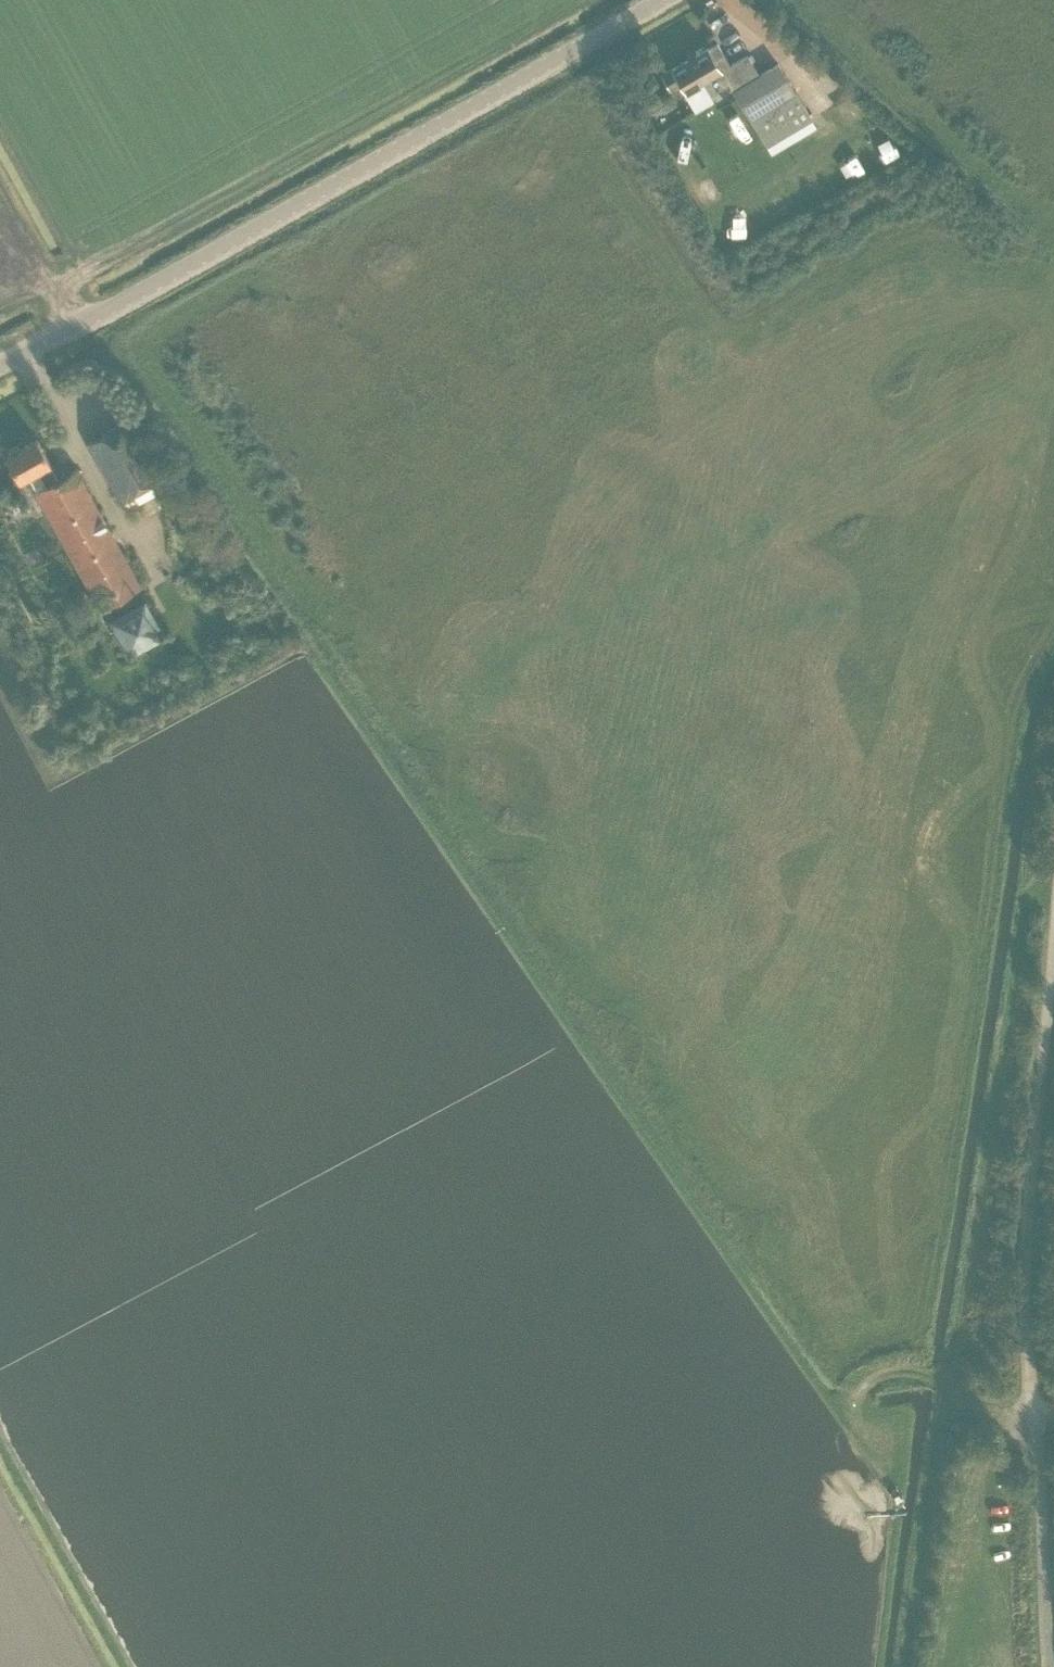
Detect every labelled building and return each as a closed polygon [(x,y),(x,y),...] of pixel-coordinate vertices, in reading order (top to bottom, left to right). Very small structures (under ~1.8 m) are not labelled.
[(709,49),(663,77),(672,91),(682,85),(697,111),(713,101),(703,83),(715,76),(722,87),(728,83),(768,146),(813,120),(778,62),(759,73),(748,54),(730,65),(718,45),(710,50),(709,49)] [(125,507),(140,499),(175,478),(138,411),(88,441),(125,507)] [(29,493),(36,490),(100,608),(140,586),(76,467),(58,476),(52,463),(38,438),(6,456),(20,480),(29,493)] [(129,655),(165,635),(145,597),(108,618),(129,655)]
